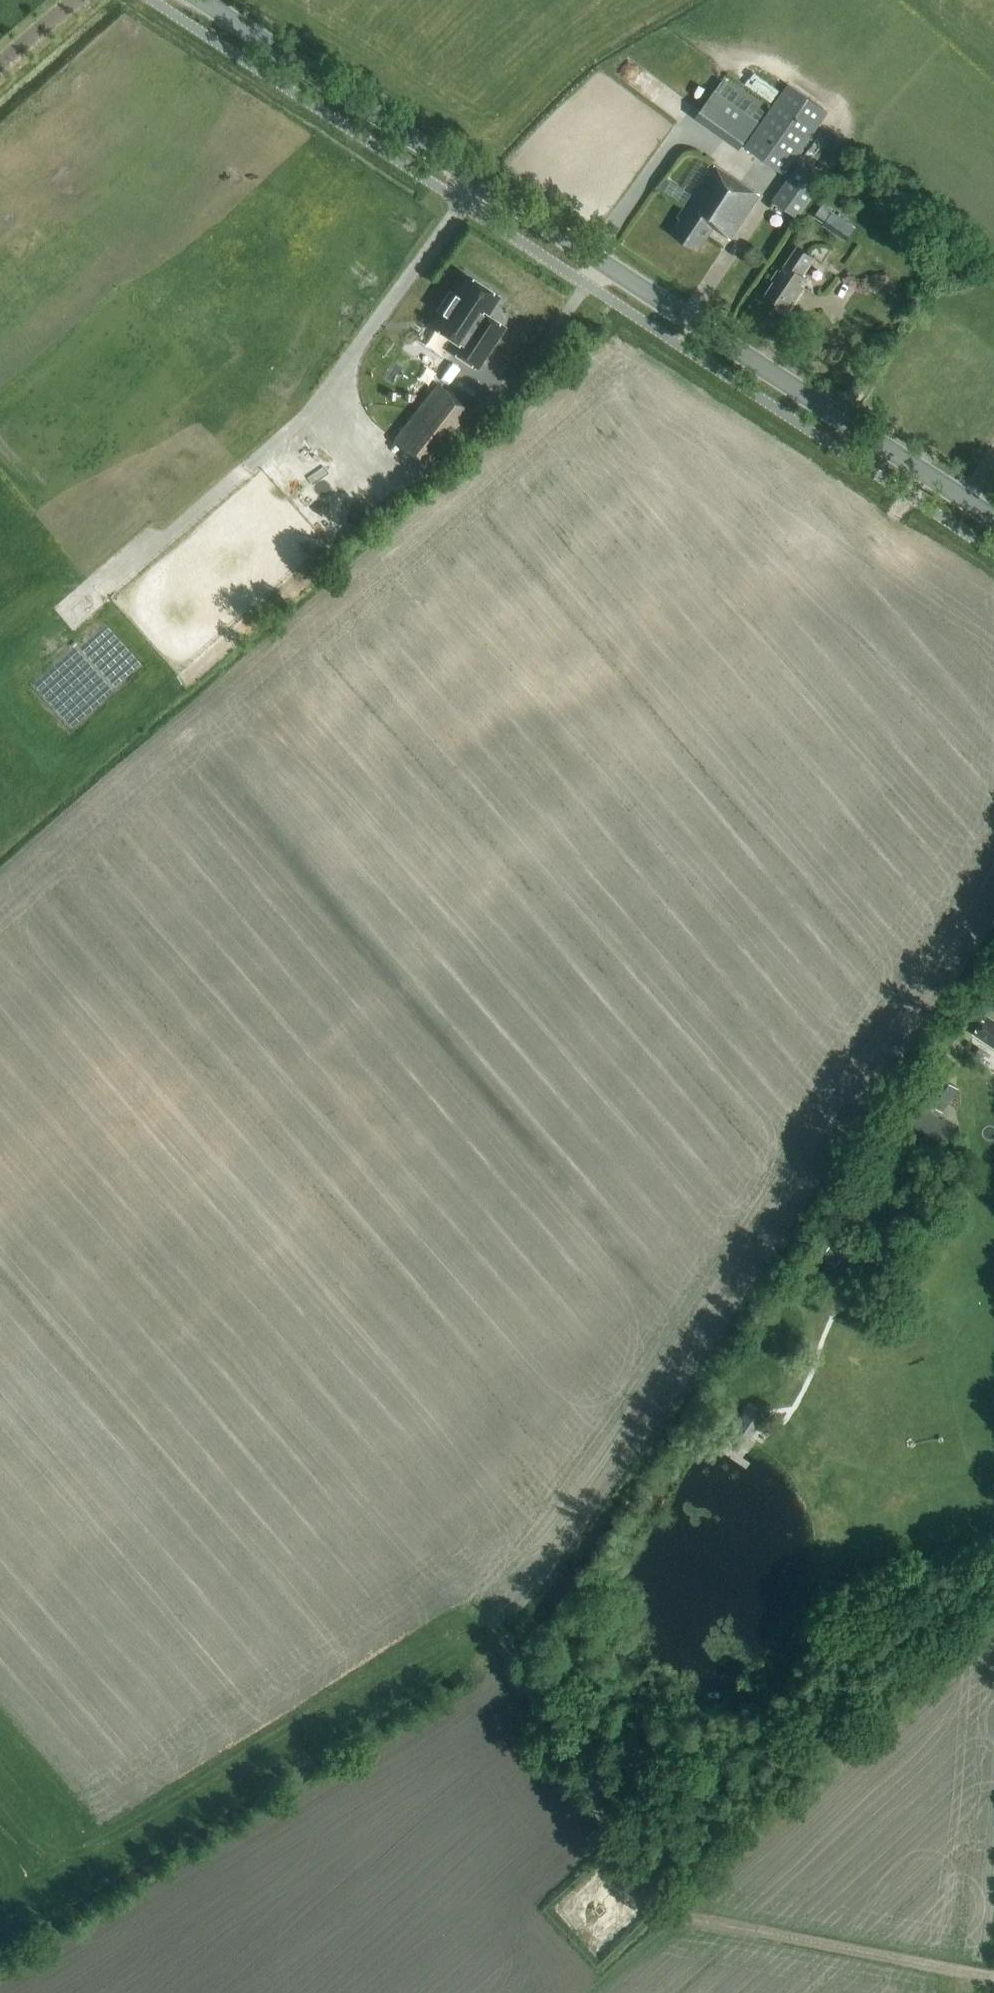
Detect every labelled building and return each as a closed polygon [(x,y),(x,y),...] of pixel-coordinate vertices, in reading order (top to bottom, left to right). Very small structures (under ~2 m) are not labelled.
[(722,77),(694,116),(740,148),(767,108),(722,77)] [(784,175),(827,113),(787,85),(744,147),(784,175)] [(729,241),(759,196),(712,164),(677,217),(680,219),(670,234),(697,252),(712,230),(729,241)] [(797,217),(822,182),(798,165),(773,201),(797,217)] [(814,217),(849,237),(858,222),(823,202),(814,217)] [(803,277),(815,258),(798,247),(780,273),(777,271),(772,279),(774,281),(764,296),(784,309),(792,298),(795,300),(803,287),(801,286),(806,279),(803,277)] [(455,341),(449,349),(477,368),(503,328),(485,316),(497,297),(465,276),(453,295),(449,292),(437,310),(441,313),(432,326),(455,341)] [(422,463),(466,407),(437,385),(394,440),(422,463)] [(987,1014),(974,1034),(993,1048),(993,1019),(987,1014)] [(945,1053),(957,1033),(949,1029),(937,1049),(945,1053)] [(943,1112),(958,1089),(940,1077),(925,1100),(943,1112)] [(830,1226),(827,1231),(832,1235),(835,1230),(830,1226)] [(835,1267),(846,1253),(823,1236),(812,1251),(835,1267)] [(730,1441),(748,1453),(755,1442),(752,1441),(757,1433),(760,1435),(767,1424),(749,1412),(730,1441)]
